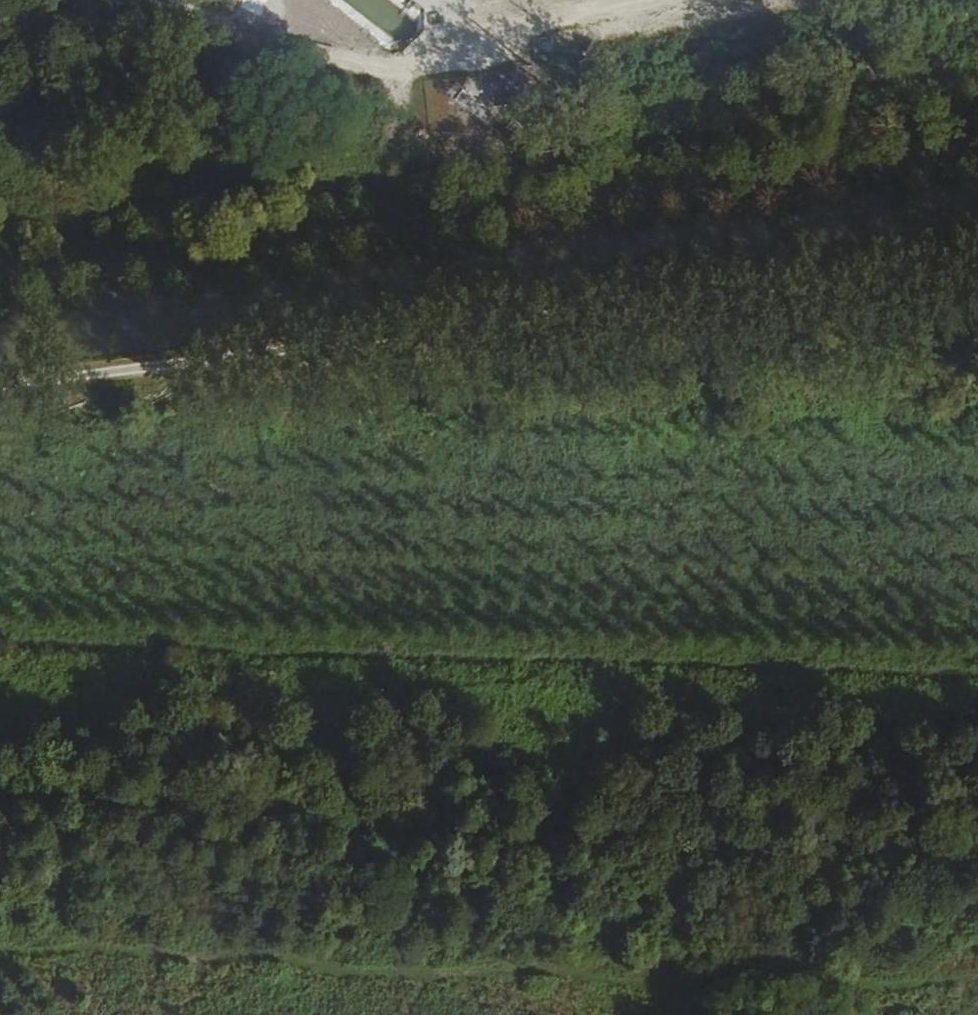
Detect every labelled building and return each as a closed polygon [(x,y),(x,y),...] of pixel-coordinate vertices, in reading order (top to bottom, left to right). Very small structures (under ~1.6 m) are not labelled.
[(493,107),(513,105),(511,80),(491,82),(493,107)] [(489,127),(484,92),(452,97),(457,131),(489,127)]
